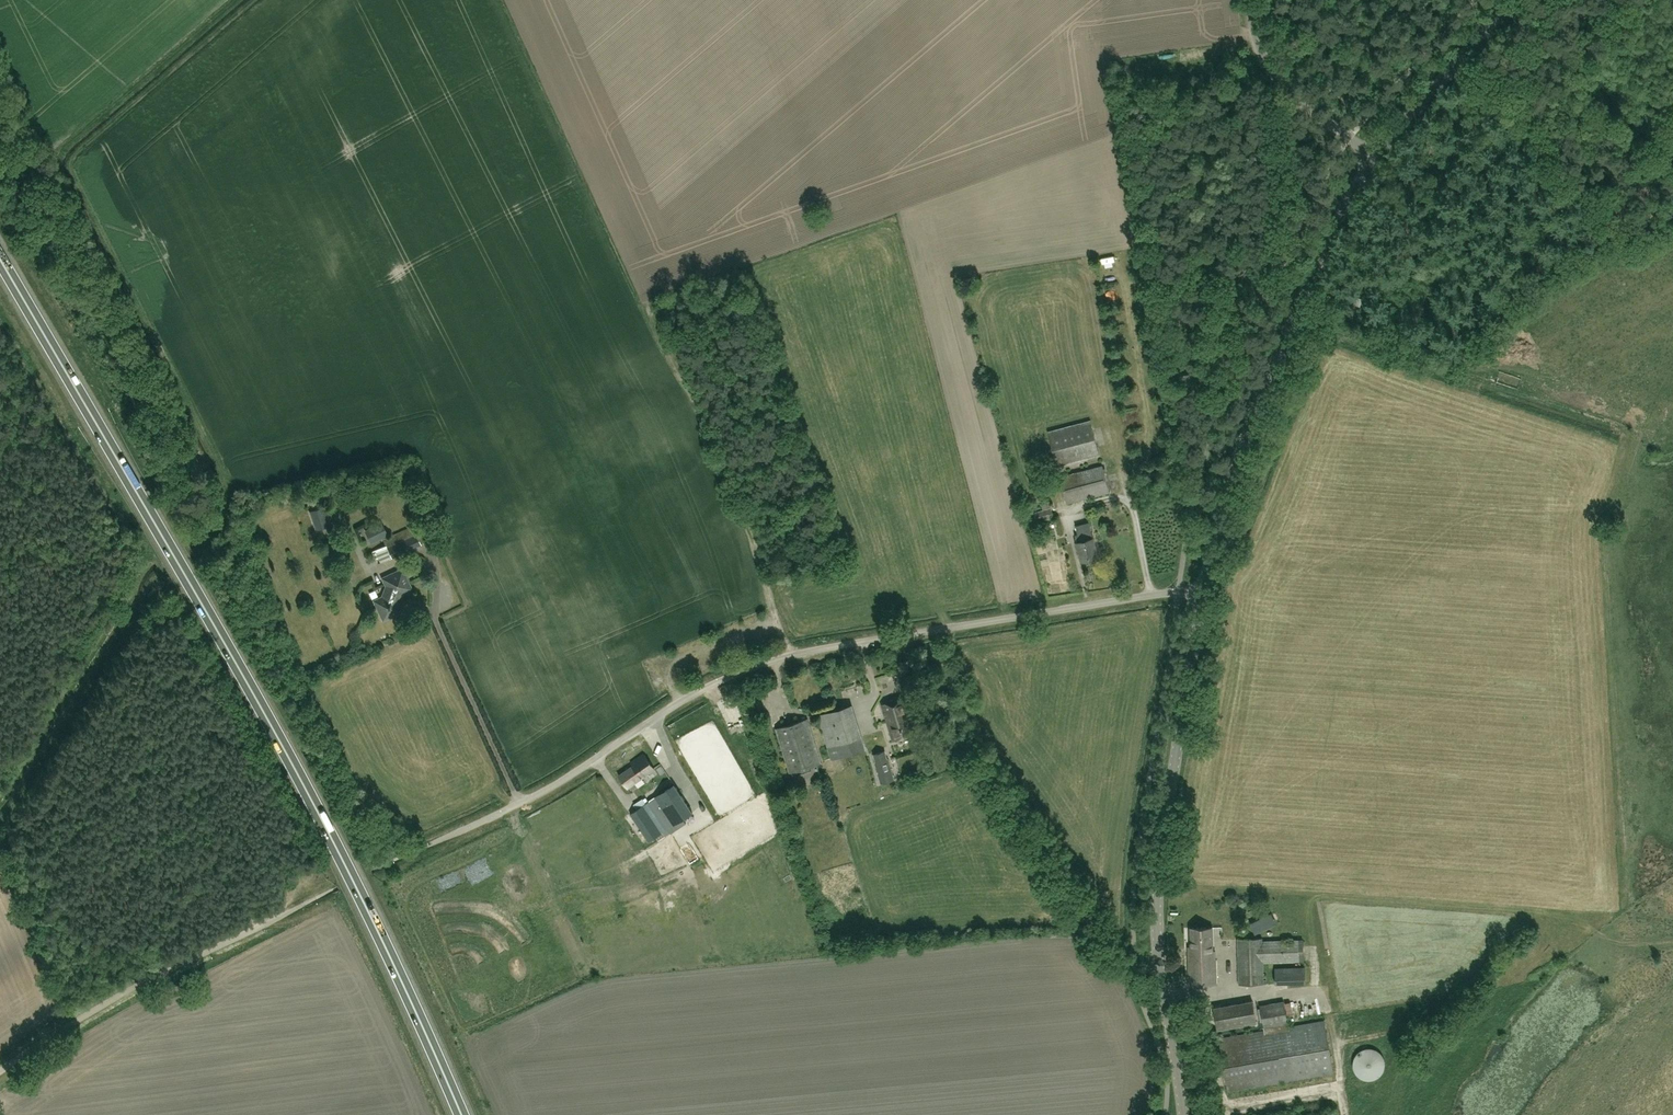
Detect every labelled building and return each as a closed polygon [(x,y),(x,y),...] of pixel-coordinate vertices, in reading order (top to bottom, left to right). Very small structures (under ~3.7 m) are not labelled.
[(1104,261),(1106,271),(1120,268),(1118,258),(1104,261)] [(1359,304),(1361,298),(1352,295),(1350,301),(1359,304)] [(1118,342),(1129,338),(1126,331),(1115,335),(1118,342)] [(1130,429),(1136,428),(1133,416),(1128,417),(1130,429)] [(1100,455),(1091,420),(1048,431),(1057,466),(1100,455)] [(1067,503),(1109,492),(1102,466),(1060,477),(1067,503)] [(1162,470),(1141,475),(1143,485),(1165,479),(1162,470)] [(282,512),(292,509),(290,502),(279,505),(282,512)] [(310,511),(316,530),(329,526),(323,507),(310,511)] [(1034,513),(1036,523),(1053,518),(1051,508),(1034,513)] [(1040,531),(1050,528),(1048,521),(1038,524),(1040,531)] [(1082,561),(1098,556),(1089,522),(1076,525),(1078,533),(1076,534),(1078,541),(1077,541),(1082,561)] [(382,523),(364,532),(370,544),(388,535),(382,523)] [(392,556),(419,544),(426,541),(419,523),(384,538),(392,556)] [(266,540),(265,531),(253,532),(254,542),(266,540)] [(392,556),(386,544),(374,549),(380,561),(392,556)] [(383,596),(375,600),(384,619),(401,611),(398,605),(403,591),(411,587),(402,568),(383,577),(387,585),(383,596)] [(339,632),(341,645),(352,643),(350,630),(339,632)] [(905,696),(883,703),(894,739),(917,732),(905,696)] [(818,715),(832,759),(859,751),(845,707),(818,715)] [(787,725),(776,728),(790,772),(821,762),(808,718),(796,722),(796,719),(786,722),(787,725)] [(699,743),(700,752),(711,749),(709,741),(699,743)] [(888,758),(886,750),(875,753),(877,761),(876,761),(882,782),(895,778),(889,758),(888,758)] [(628,787),(655,768),(644,752),(632,761),(634,764),(619,774),(628,787)] [(695,782),(700,791),(728,774),(719,758),(699,770),(704,777),(695,782)] [(692,811),(674,784),(656,796),(674,824),(692,811)] [(663,830),(668,827),(650,799),(644,803),(663,830)] [(649,840),(662,831),(643,804),(631,812),(649,840)] [(1250,925),(1255,935),(1270,928),(1264,918),(1250,925)] [(1190,985),(1217,984),(1216,969),(1215,969),(1214,926),(1191,927),(1192,946),(1189,946),(1190,985)] [(1276,984),(1306,983),(1305,966),(1303,966),(1303,961),(1304,961),(1304,939),(1264,940),(1264,937),(1238,938),(1239,984),(1265,983),(1264,963),(1293,962),(1293,967),(1276,967),(1276,984)] [(1264,1030),(1219,1038),(1228,1091),(1334,1072),(1325,1019),(1290,1025),(1285,1000),(1260,1004),(1264,1030)] [(1218,1029),(1257,1023),(1253,1001),(1214,1007),(1218,1029)] [(1383,1071),(1385,1065),(1385,1060),(1383,1055),(1379,1051),(1375,1049),(1370,1048),(1365,1048),(1360,1050),(1356,1054),(1354,1059),(1353,1064),(1354,1069),(1357,1074),(1361,1077),(1366,1079),(1371,1079),(1376,1078),(1380,1075),(1383,1071)]
